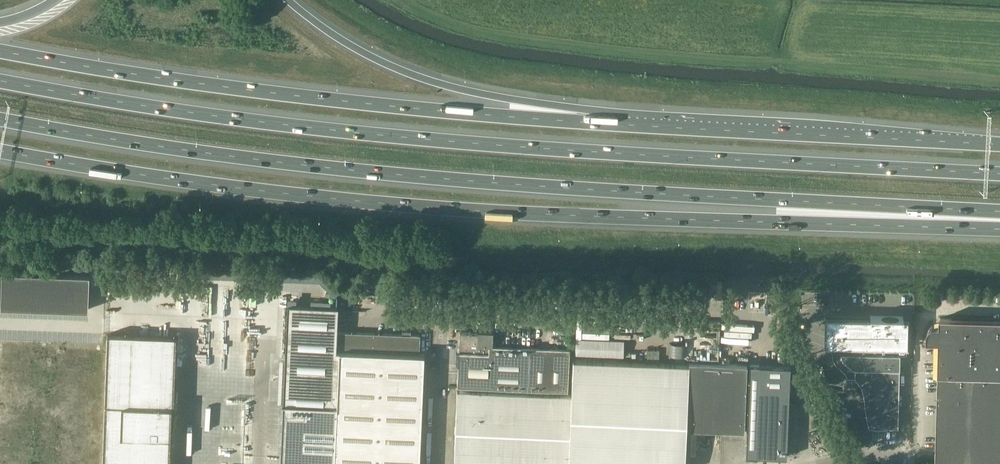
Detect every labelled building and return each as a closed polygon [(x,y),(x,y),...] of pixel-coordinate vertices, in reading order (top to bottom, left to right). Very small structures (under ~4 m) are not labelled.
[(90,274),(2,271),(1,301),(1,306),(88,309),(90,274)] [(287,304),(283,402),(337,405),(339,350),(337,350),(339,306),(287,304)] [(907,353),(908,317),(903,316),(903,315),(870,314),(870,316),(826,315),(826,342),(832,342),(831,350),(832,356),(835,361),(844,369),(848,375),(855,376),(861,385),(864,395),(865,405),(866,415),(872,415),(872,425),(898,426),(900,353),(907,353)] [(940,318),(940,321),(937,321),(937,324),(936,324),(935,324),(933,325),(932,326),(931,326),(930,327),(929,329),(928,330),(928,331),(928,333),(927,340),(937,340),(936,373),(939,373),(937,459),(972,460),(972,463),(999,463),(999,319),(940,318)] [(401,333),(338,331),(338,348),(419,351),(420,334),(410,333),(410,330),(401,330),(401,333)] [(460,331),(459,344),(492,346),(493,331),(478,331),(478,332),(471,332),(471,331),(469,331),(469,332),(460,331)] [(103,463),(170,463),(171,426),(173,426),(174,389),(176,335),(108,333),(103,463)] [(492,346),(459,344),(459,352),(456,352),(456,363),(458,363),(458,386),(568,391),(570,349),(492,346)] [(280,463),(378,463),(402,463),(420,463),(424,354),(339,350),(337,405),(283,402),(280,463)] [(686,426),(744,428),(747,363),(689,360),(688,363),(573,359),(571,394),(457,389),(454,463),(685,463),(686,426)] [(790,364),(749,363),(745,453),(786,455),(790,364)]
